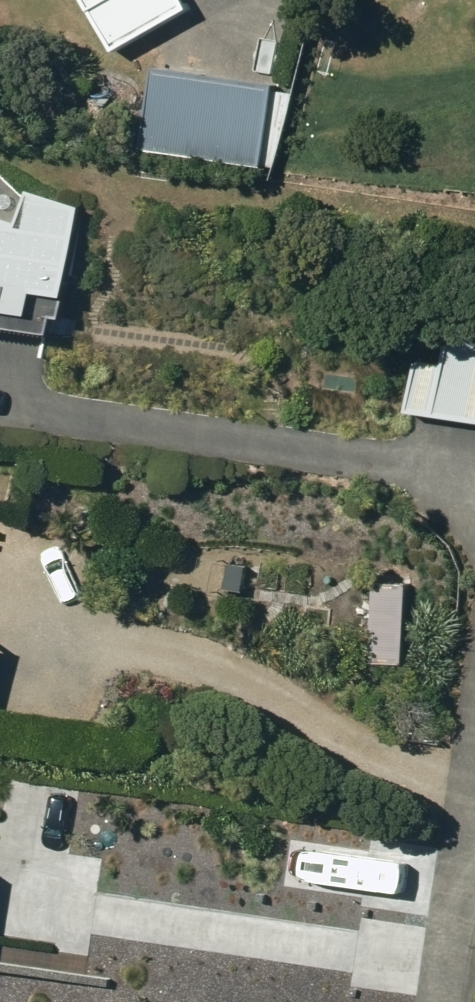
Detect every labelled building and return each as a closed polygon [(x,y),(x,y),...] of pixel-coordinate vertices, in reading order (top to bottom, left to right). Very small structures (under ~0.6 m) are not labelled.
[(114,56),(190,14),(182,0),(83,0),(114,56)] [(464,27),(474,42),(474,18),(464,27)] [(274,94),(154,74),(142,154),(262,173),(274,94)] [(45,309),(47,289),(74,292),(85,205),(36,191),(26,220),(0,213),(0,305),(45,309)] [(413,361),(407,411),(474,421),(474,326),(450,323),(445,365),(413,361)]
